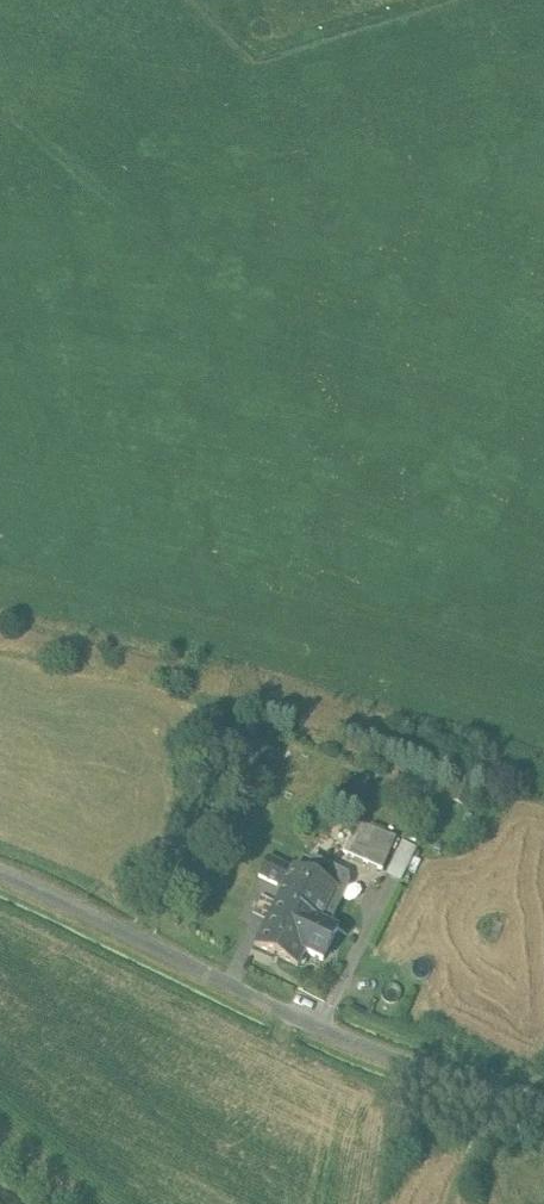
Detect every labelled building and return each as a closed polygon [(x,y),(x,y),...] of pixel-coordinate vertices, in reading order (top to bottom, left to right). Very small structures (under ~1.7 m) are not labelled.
[(342,853),(353,858),(354,859),(366,864),(379,833),(356,823),(342,853)] [(380,833),(372,851),(366,864),(383,871),(396,841),(380,833)] [(403,880),(417,845),(402,840),(388,874),(403,880)] [(285,887),(255,946),(298,967),(299,965),(305,952),(323,961),(338,930),(329,925),(350,883),(348,874),(315,857),(306,873),(296,867),(294,869),(271,857),(262,875),(285,887)]
